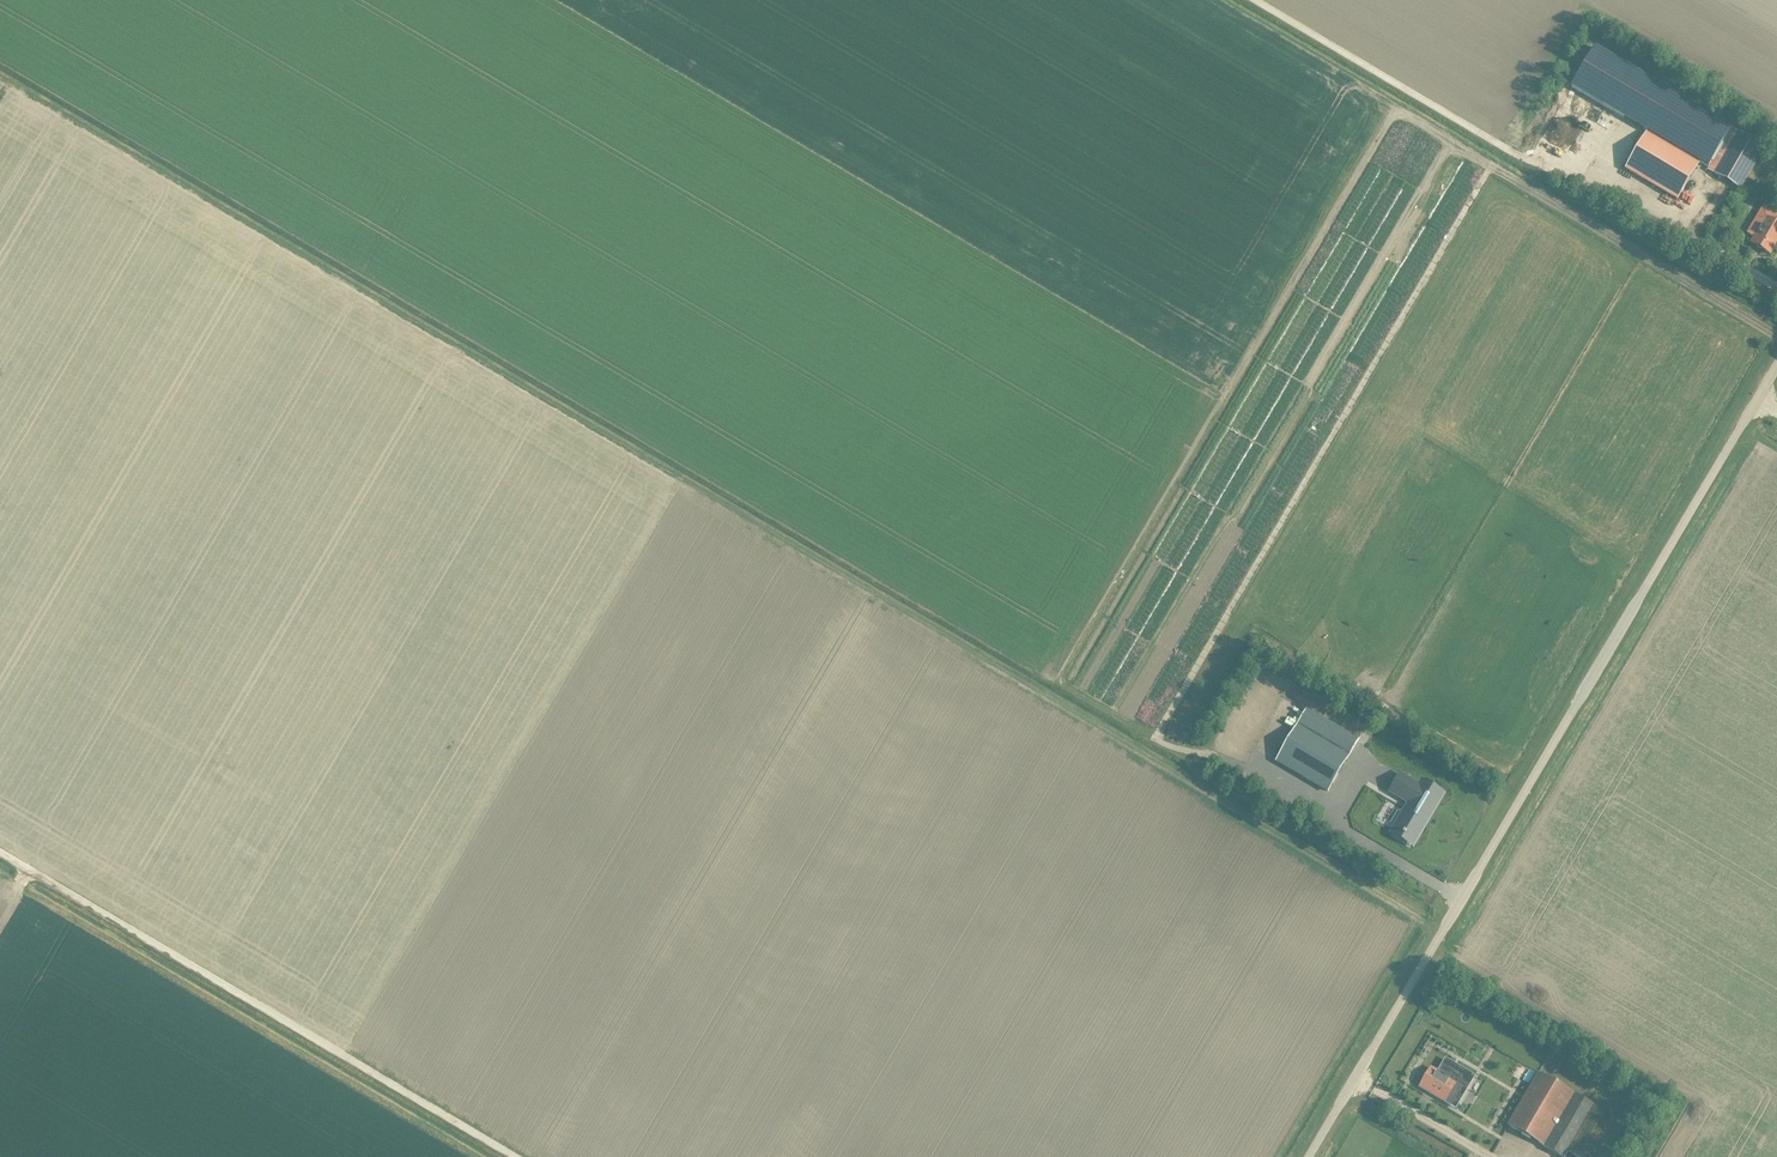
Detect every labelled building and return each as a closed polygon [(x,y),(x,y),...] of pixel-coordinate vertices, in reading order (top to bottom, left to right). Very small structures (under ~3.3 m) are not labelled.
[(1713,159),(1731,128),(1731,127),(1594,47),(1571,86),(1647,131),(1699,161),(1708,167),(1713,159)] [(1763,147),(1731,128),(1713,159),(1720,163),(1714,173),(1739,188),(1763,147)] [(1647,131),(1625,168),(1677,199),(1699,161),(1647,131)] [(1776,241),(1776,224),(1765,217),(1750,242),(1769,254),(1776,241)] [(1357,740),(1306,710),(1296,727),(1347,758),(1357,740)] [(1327,791),(1347,758),(1296,727),(1276,760),(1327,791)] [(1400,774),(1389,792),(1408,803),(1406,806),(1410,808),(1396,830),(1402,834),(1402,835),(1405,836),(1405,835),(1414,841),(1442,793),(1421,781),(1419,785),(1400,774)] [(1380,811),(1373,824),(1382,829),(1389,816),(1380,811)] [(1507,1125),(1545,1147),(1575,1095),(1519,1063),(1512,1075),(1530,1086),(1507,1125)] [(1444,1101),(1456,1082),(1430,1067),(1419,1086),(1444,1101)] [(1575,1095),(1545,1147),(1562,1156),(1565,1156),(1568,1151),(1594,1106),(1575,1095)] [(1568,1151),(1579,1156),(1590,1156),(1613,1117),(1594,1106),(1568,1151)]
